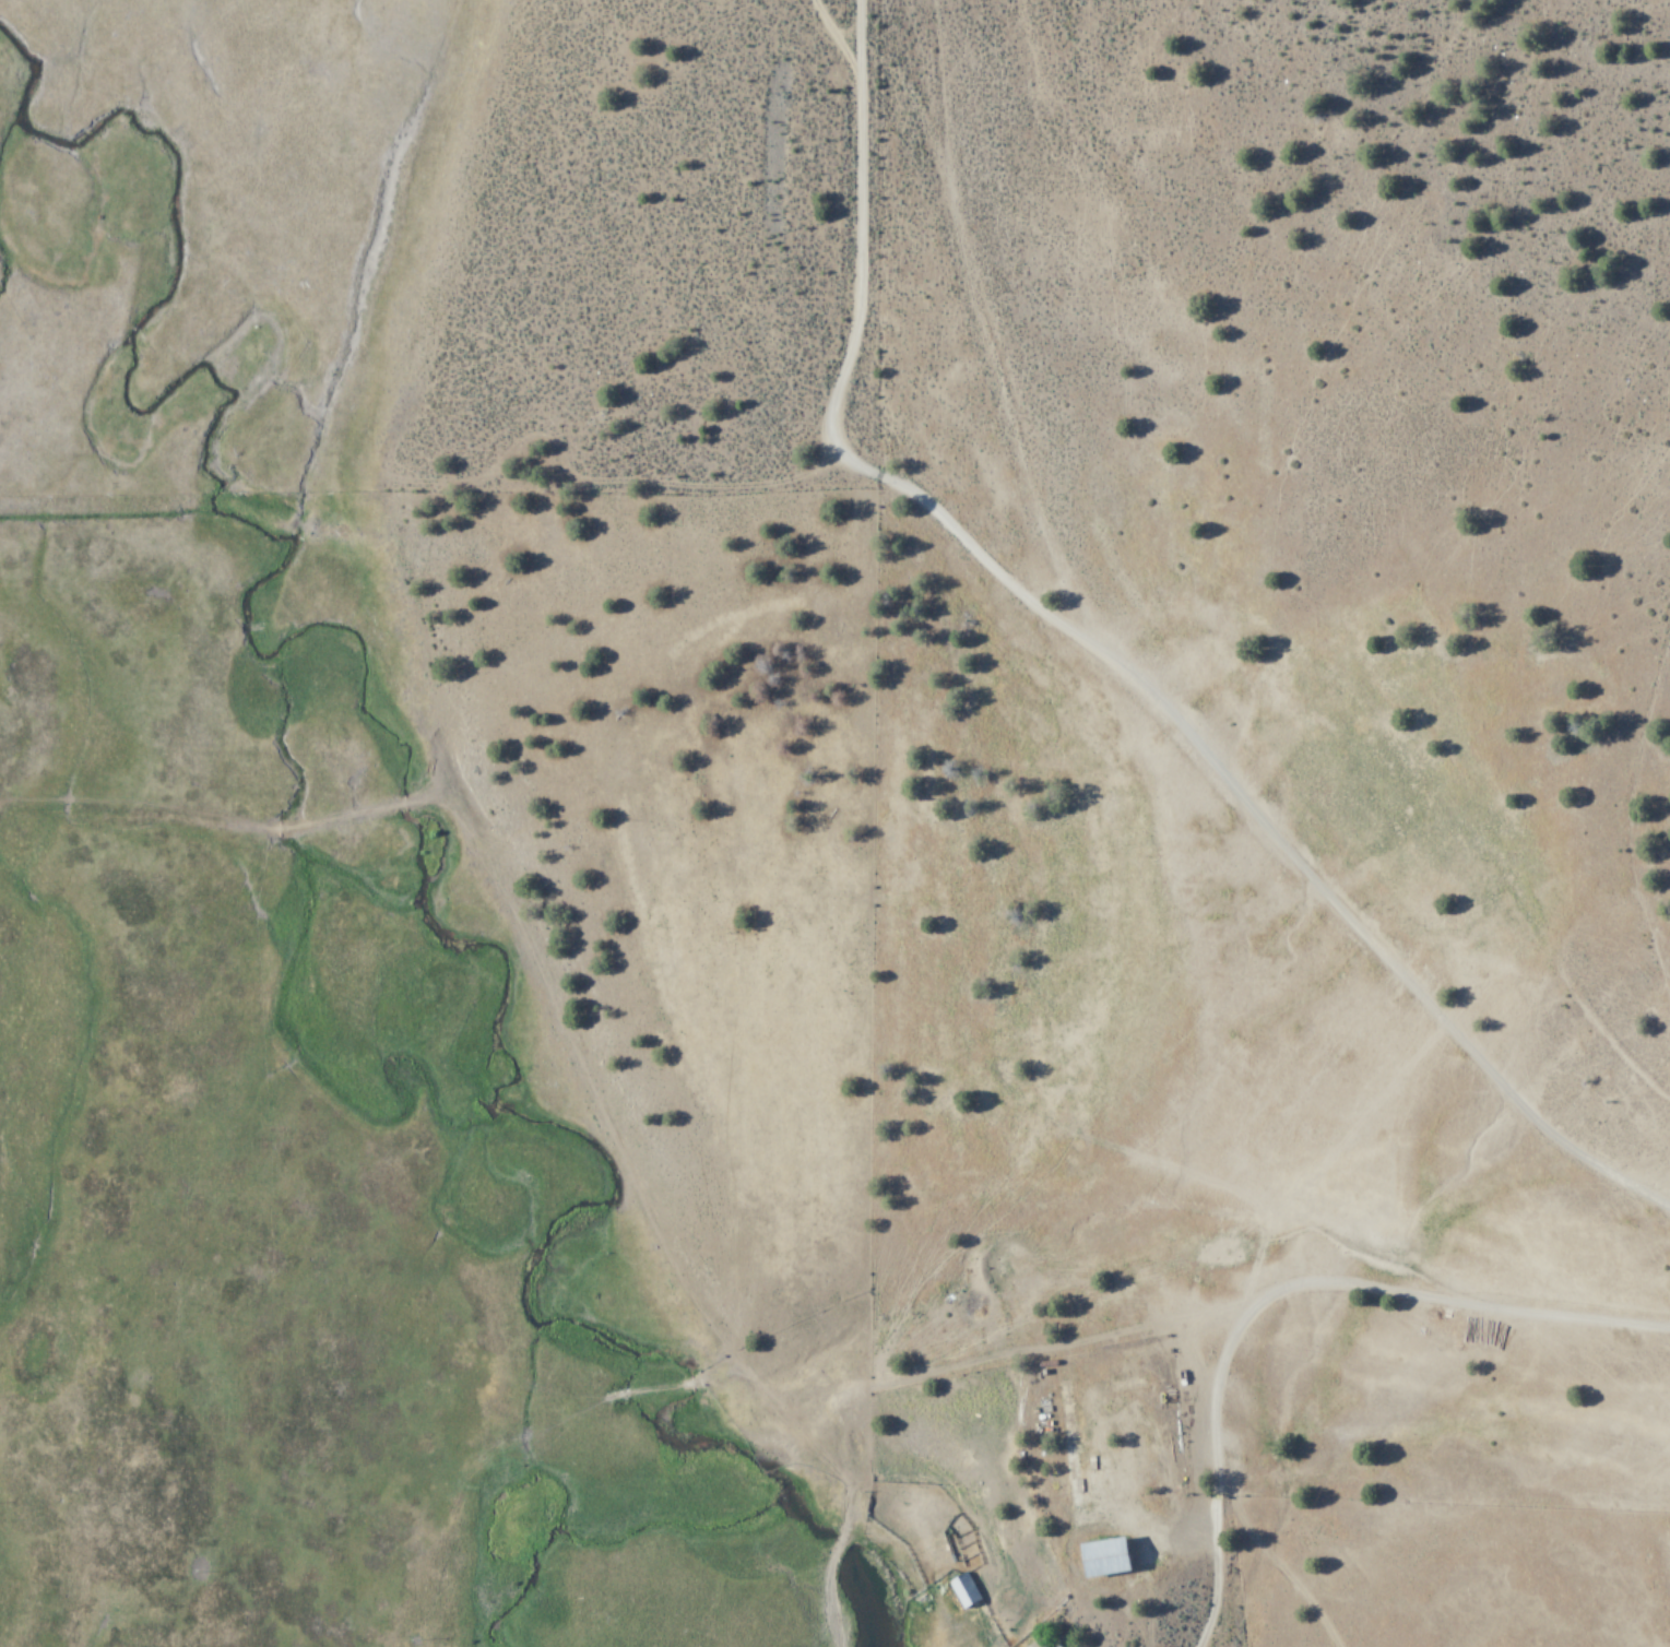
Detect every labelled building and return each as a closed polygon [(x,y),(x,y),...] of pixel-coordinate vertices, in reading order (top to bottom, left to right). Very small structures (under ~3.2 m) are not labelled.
[(1090,1576),(1135,1572),(1132,1537),(1086,1542),(1090,1576)] [(951,1581),(966,1608),(983,1599),(968,1571),(951,1581)]
